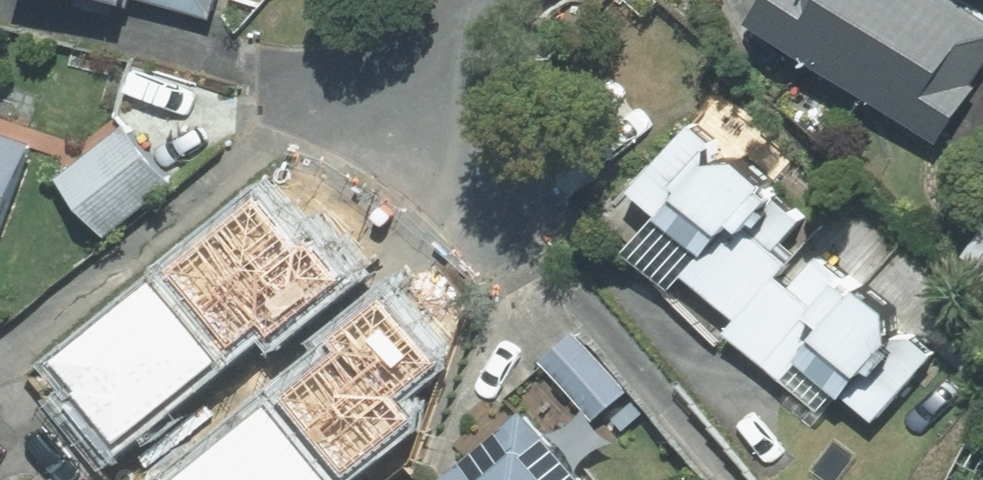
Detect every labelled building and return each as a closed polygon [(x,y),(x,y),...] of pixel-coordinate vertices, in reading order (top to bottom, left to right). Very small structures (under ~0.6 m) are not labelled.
[(221,15),(226,0),(168,0),(221,15)] [(975,0),(783,0),(773,14),(950,137),(982,91),(982,5),(975,0)] [(793,161),(725,100),(650,181),(720,245),(751,213),(762,223),(794,189),(785,181),(790,176),(784,170),(793,161)] [(164,149),(142,120),(70,174),(116,235),(188,180),(164,149)] [(11,235),(46,138),(0,121),(0,231),(11,235)] [(751,213),(720,245),(697,271),(722,294),(748,318),(796,267),(802,260),(762,223),(751,213)] [(336,243),(266,235),(261,281),(209,275),(200,359),(218,361),(269,436),(349,446),(362,352),(332,348),(321,333),(354,309),(349,302),(352,275),(333,273),(336,243)] [(836,305),(796,267),(748,318),(742,325),(771,353),(795,375),(817,351),(849,317),(836,305)] [(881,283),(868,271),(836,305),(849,317),(817,351),(861,392),(926,323),(914,311),(915,302),(887,276),(881,283)] [(585,330),(552,358),(602,417),(635,389),(585,330)] [(535,406),(456,473),(462,479),(598,479),(535,406)] [(295,479),(332,479),(318,462),(295,479)] [(63,465),(47,479),(76,479),(63,465)]
